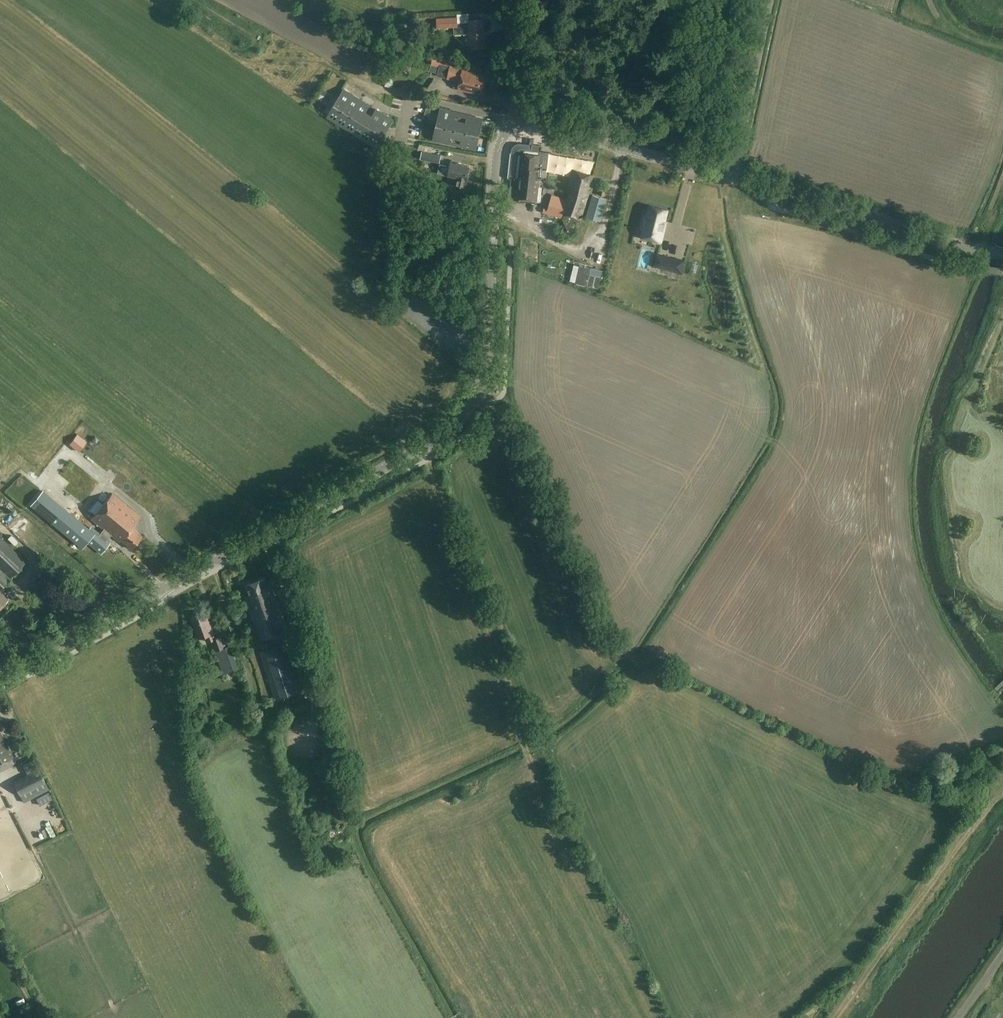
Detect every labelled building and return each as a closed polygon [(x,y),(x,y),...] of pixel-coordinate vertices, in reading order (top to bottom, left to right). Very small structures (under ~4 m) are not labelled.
[(485,48),(483,19),(469,20),(469,22),(457,23),(457,17),(437,18),(437,27),(454,26),(455,34),(470,33),(470,48),(485,48)] [(458,88),(474,92),(474,91),(480,92),(482,91),(486,74),(463,68),(465,63),(451,60),(447,78),(455,80),(454,87),(458,88)] [(338,97),(329,110),(379,142),(388,129),(387,128),(393,120),(376,109),(370,117),(364,113),(370,105),(344,88),(339,97),(338,97)] [(428,118),(431,112),(423,109),(420,115),(428,118)] [(433,138),(432,138),(460,145),(461,141),(477,145),(480,134),(476,133),(479,119),(483,120),(456,113),(455,116),(439,112),(436,124),(440,125),(436,138),(433,138)] [(511,151),(510,163),(509,176),(512,179),(511,185),(511,192),(508,191),(508,195),(508,199),(524,201),(541,202),(541,195),(542,187),(540,187),(538,186),(539,183),(539,179),(541,179),(541,175),(542,170),(540,170),(540,168),(541,166),(541,167),(542,167),(542,162),(543,158),(541,158),(540,158),(540,150),(541,145),(537,145),(533,144),(534,142),(534,139),(530,139),(530,141),(530,144),(525,144),(520,143),(519,143),(518,144),(516,144),(515,145),(514,146),(513,146),(512,147),(512,148),(512,149),(511,150),(511,151)] [(393,147),(386,142),(381,150),(387,155),(393,147)] [(421,159),(440,163),(442,155),(422,151),(421,159)] [(469,174),(467,174),(469,165),(451,162),(450,166),(440,164),(438,173),(448,176),(447,176),(457,178),(455,186),(466,188),(469,174)] [(574,169),(567,192),(568,192),(567,198),(552,194),(547,214),(560,218),(560,217),(581,223),(591,185),(593,175),(574,169)] [(586,217),(601,221),(604,209),(607,199),(592,194),(586,217)] [(664,221),(667,210),(650,205),(648,216),(645,215),(641,228),(644,229),(651,231),(651,232),(652,233),(650,239),(661,241),(665,226),(663,226),(664,221)] [(573,236),(576,225),(564,222),(561,233),(573,237),(573,236)] [(666,269),(669,257),(658,254),(654,266),(666,269)] [(590,268),(579,266),(575,283),(598,288),(601,277),(589,274),(590,268)] [(92,518),(104,528),(100,533),(92,527),(91,529),(43,489),(30,504),(83,548),(88,542),(102,553),(111,542),(107,540),(112,534),(120,542),(122,540),(132,548),(142,536),(132,527),(141,517),(113,493),(92,518)] [(25,561),(0,536),(0,588),(25,561)] [(246,596),(261,640),(288,630),(285,620),(278,601),(274,602),(272,596),(276,595),(273,586),(269,587),(265,577),(245,584),(249,595),(246,596)] [(296,585),(287,587),(302,640),(310,637),(296,585)] [(9,599),(0,590),(0,608),(9,599)] [(209,641),(211,640),(223,674),(238,668),(230,646),(227,647),(223,636),(215,639),(213,633),(214,633),(206,612),(192,617),(199,638),(207,635),(209,641)] [(260,651),(276,700),(301,691),(292,663),(301,660),(294,641),(286,644),(286,643),(260,651)] [(13,757),(0,732),(0,764),(13,757)] [(13,781),(21,796),(46,783),(39,768),(13,781)] [(465,791),(453,797),(454,799),(451,800),(452,803),(455,801),(456,803),(468,797),(465,791)]
